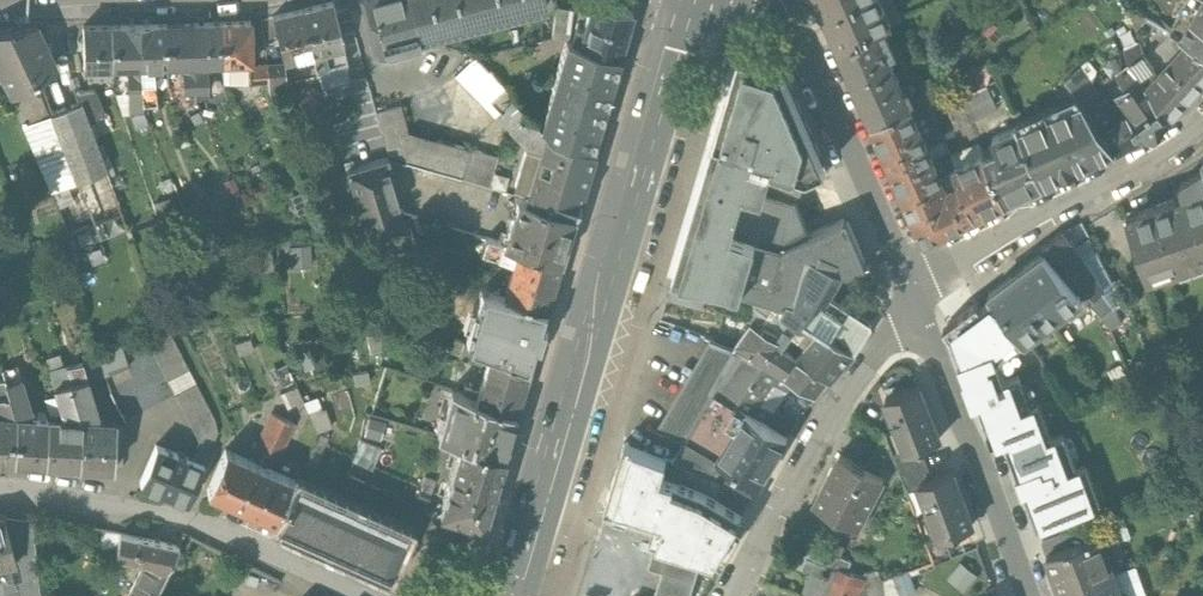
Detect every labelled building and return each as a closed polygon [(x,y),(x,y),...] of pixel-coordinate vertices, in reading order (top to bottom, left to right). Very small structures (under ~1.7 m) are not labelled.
[(374,51),(418,39),(408,0),(361,0),(374,51)] [(418,39),(546,7),(545,0),(408,0),(418,39)] [(600,3),(600,0),(595,0),(595,2),(592,1),(582,35),(575,33),(572,44),(618,56),(631,11),(600,3)] [(839,47),(876,30),(891,23),(881,0),(818,0),(839,47)] [(1182,14),(1193,20),(1183,37),(1194,44),(1202,50),(1202,0),(1190,0),(1182,14)] [(333,5),(303,12),(314,56),(317,73),(347,66),(333,5)] [(573,12),(556,7),(553,38),(566,42),(569,43),(573,12)] [(303,12),(273,19),(284,63),(314,56),(303,12)] [(221,25),(194,26),(195,66),(195,95),(208,95),(207,66),(222,65),(221,25)] [(249,25),(221,25),(222,65),(223,65),(224,86),(230,86),(249,86),(249,87),(251,87),(251,85),(250,69),(251,69),(251,68),(250,64),(251,64),(249,25)] [(194,26),(166,27),(168,67),(183,66),(183,95),(195,95),(195,66),(194,26)] [(166,27),(139,28),(141,67),(168,67),(166,27)] [(35,28),(10,35),(33,86),(35,86),(33,80),(55,70),(35,28)] [(112,28),(84,29),(84,69),(113,68),(112,28)] [(139,28),(112,28),(113,68),(141,67),(139,28)] [(876,30),(839,47),(872,122),(879,119),(909,106),(907,101),(876,30)] [(39,119),(27,89),(33,86),(10,35),(4,36),(3,34),(1,33),(1,34),(0,33),(0,78),(10,96),(51,193),(108,170),(81,102),(39,119)] [(569,43),(566,42),(542,126),(551,137),(591,148),(618,56),(572,44),(569,43)] [(1170,119),(1202,83),(1202,50),(1194,44),(1175,63),(1148,85),(1160,104),(1170,119)] [(1144,45),(1128,55),(1133,65),(1148,56),(1144,45)] [(783,68),(741,54),(694,211),(674,276),(725,285),(756,295),(784,305),(806,262),(810,255),(849,273),(853,240),(855,239),(846,219),(810,235),(795,202),(808,175),(820,169),(822,175),(828,172),(783,68)] [(1133,65),(1132,66),(1135,70),(1122,78),(1128,87),(1142,77),(1155,68),(1148,56),(1133,65)] [(542,126),(478,57),(455,79),(496,119),(501,114),(511,123),(510,127),(526,143),(542,148),(545,135),(551,137),(542,126)] [(267,67),(251,68),(251,69),(250,69),(251,85),(268,84),(268,83),(267,68),(267,67)] [(285,67),(267,68),(268,83),(286,82),(285,67)] [(1089,94),(1072,74),(1067,79),(1072,84),(1083,97),(1089,94)] [(90,75),(74,75),(79,94),(90,94),(90,75)] [(141,96),(141,77),(129,78),(129,96),(141,96)] [(153,96),(153,77),(141,77),(141,96),(153,96)] [(1148,85),(1142,77),(1128,87),(1120,93),(1133,112),(1127,115),(1133,123),(1160,104),(1148,85)] [(1043,183),(1091,161),(1092,163),(1117,151),(1102,128),(1083,97),(1072,84),(1013,110),(1019,126),(1043,183)] [(369,88),(349,93),(357,126),(378,120),(375,108),(369,88)] [(1116,120),(1100,88),(1089,94),(1083,97),(1102,128),(1116,120)] [(934,118),(922,95),(907,101),(928,147),(943,140),(934,118)] [(400,102),(375,108),(378,120),(387,155),(413,147),(410,135),(400,102)] [(1160,104),(1133,123),(1142,138),(1170,119),(1160,104)] [(928,147),(909,106),(879,119),(872,122),(924,240),(975,215),(958,176),(943,183),(928,147)] [(1116,120),(1102,128),(1117,151),(1142,138),(1133,123),(1127,115),(1116,120)] [(1019,126),(992,138),(997,149),(985,155),(1006,201),(1043,183),(1019,126)] [(499,159),(410,135),(413,147),(387,155),(388,159),(492,189),(499,159)] [(551,137),(545,135),(542,148),(540,155),(527,151),(517,184),(530,188),(527,199),(574,213),(593,149),(591,148),(551,137)] [(984,152),(955,167),(975,216),(1006,201),(985,155),(984,152)] [(388,159),(346,171),(362,224),(406,224),(388,159)] [(1181,185),(1185,197),(1126,215),(1146,278),(1202,259),(1202,171),(1181,185)] [(527,199),(518,196),(504,244),(560,260),(574,213),(527,199)] [(1102,288),(1063,232),(1042,247),(1046,253),(1075,288),(1082,296),(1088,302),(1102,288)] [(504,244),(487,239),(483,255),(514,264),(555,276),(560,260),(504,244)] [(1046,253),(990,293),(1025,340),(1082,296),(1075,288),(1046,253)] [(849,273),(810,255),(806,262),(836,279),(838,279),(839,281),(852,277),(851,273),(849,273)] [(836,279),(806,262),(784,305),(782,310),(800,322),(808,324),(821,303),(836,279)] [(555,276),(514,264),(505,296),(546,308),(555,276)] [(1102,288),(1088,302),(1102,316),(1115,306),(1102,288)] [(1052,441),(1038,404),(1028,408),(1017,381),(1007,385),(998,359),(1025,340),(990,293),(987,295),(990,299),(981,306),(978,302),(947,325),(991,445),(1004,440),(1037,528),(1102,504),(1085,462),(1075,466),(1064,436),(1052,441)] [(740,319),(752,323),(758,326),(774,305),(782,310),(784,305),(756,295),(740,319)] [(546,308),(505,296),(500,312),(540,326),(546,308)] [(874,328),(838,303),(833,311),(821,303),(808,324),(821,331),(853,352),(854,352),(874,328)] [(782,310),(774,305),(758,326),(779,338),(786,328),(793,333),(800,322),(782,310)] [(540,326),(500,312),(488,352),(490,352),(528,367),(540,326)] [(829,380),(798,360),(797,361),(774,347),(779,338),(758,326),(752,323),(738,345),(765,361),(793,380),(815,395),(829,380)] [(215,419),(166,326),(144,333),(202,443),(196,461),(203,464),(217,432),(215,419)] [(853,352),(821,331),(798,360),(829,380),(854,352),(853,352)] [(477,337),(470,335),(467,344),(474,346),(477,337)] [(716,340),(665,426),(685,438),(714,391),(737,405),(762,366),(727,344),(716,340)] [(119,342),(97,349),(106,375),(128,368),(119,342)] [(467,344),(464,342),(459,356),(482,366),(483,364),(486,365),(490,352),(474,346),(467,344)] [(528,367),(490,352),(486,365),(481,382),(476,398),(515,412),(528,367)] [(765,361),(762,366),(737,405),(787,436),(798,420),(777,407),(793,380),(765,361)] [(1122,361),(1107,368),(1114,384),(1130,377),(1122,361)] [(81,362),(66,367),(71,382),(86,377),(81,362)] [(30,409),(21,376),(14,378),(5,381),(15,414),(12,459),(46,461),(48,417),(30,415),(30,409)] [(116,421),(95,420),(96,411),(86,377),(71,382),(82,419),(79,464),(113,466),(116,421)] [(0,413),(0,458),(12,459),(15,414),(5,381),(4,378),(0,379),(0,411),(1,413),(0,413)] [(481,382),(465,378),(460,392),(476,398),(481,382)] [(61,385),(56,386),(63,410),(67,418),(48,417),(46,461),(79,464),(82,419),(71,382),(61,385)] [(919,387),(887,399),(906,449),(908,454),(922,449),(940,442),(919,387)] [(460,392),(452,390),(437,434),(460,441),(503,454),(515,412),(476,398),(460,392)] [(737,405),(714,391),(685,438),(760,483),(788,436),(787,436),(737,405)] [(272,412),(257,448),(267,452),(282,417),(272,412)] [(282,417),(267,452),(277,457),(293,421),(282,417)] [(884,431),(865,468),(884,478),(889,480),(897,465),(893,454),(885,432),(884,431)] [(381,447),(359,439),(353,458),(372,466),(381,447)] [(653,451),(625,440),(605,508),(646,521),(660,473),(660,472),(648,469),(653,451)] [(503,454),(460,441),(451,470),(494,482),(503,454)] [(196,461),(156,445),(140,482),(187,501),(203,464),(196,461)] [(225,449),(207,490),(243,506),(261,465),(225,449)] [(908,454),(906,449),(893,454),(897,465),(901,474),(928,464),(922,449),(908,454)] [(865,468),(840,454),(814,504),(858,527),(884,478),(865,468)] [(296,481),(261,465),(243,506),(278,521),(296,481)] [(494,482),(451,470),(439,510),(482,523),(494,482)] [(951,471),(920,483),(941,538),(972,526),(951,471)] [(705,501),(660,473),(646,521),(656,524),(681,539),(705,501)] [(404,529),(296,481),(278,521),(387,570),(404,529)] [(15,561),(4,515),(0,516),(0,564),(15,561)] [(32,520),(4,515),(15,561),(20,560),(35,556),(32,520)] [(1087,525),(1042,542),(1046,555),(1091,538),(1087,525)] [(120,533),(90,528),(86,551),(116,558),(120,533)] [(120,533),(116,558),(145,563),(129,595),(152,595),(177,545),(120,533)] [(1091,538),(1046,555),(1060,592),(1111,573),(1099,536),(1091,538)] [(702,556),(671,546),(656,593),(660,594),(660,595),(690,595),(702,556)] [(848,572),(853,559),(833,552),(833,554),(821,549),(816,561),(807,558),(801,574),(810,578),(804,595),(869,595),(869,586),(865,579),(848,572)] [(4,587),(0,570),(0,595),(37,595),(35,556),(20,560),(25,581),(4,587)] [(1061,594),(1062,595),(1121,595),(1113,574),(1061,594)]
